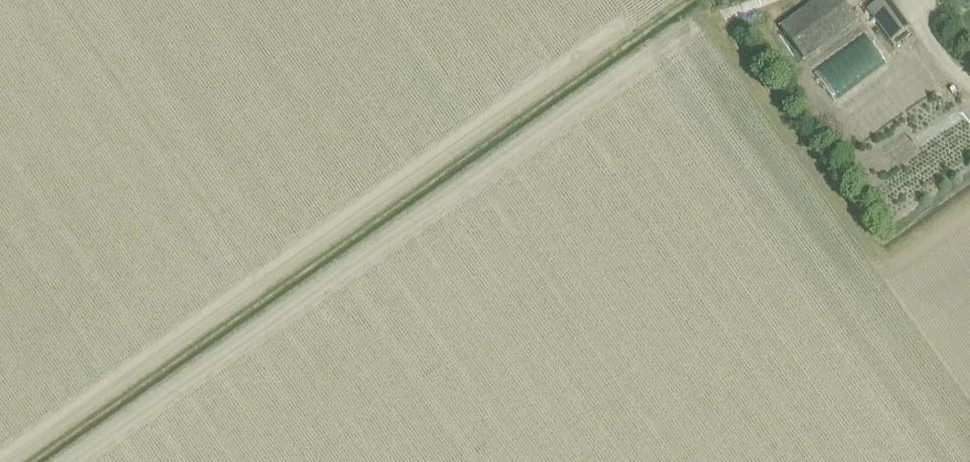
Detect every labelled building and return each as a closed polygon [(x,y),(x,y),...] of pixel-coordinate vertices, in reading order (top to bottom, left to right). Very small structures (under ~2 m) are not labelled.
[(857,21),(842,0),(813,0),(778,25),(803,60),(857,21)] [(909,28),(889,0),(876,0),(866,7),(890,42),(892,40),(896,45),(906,38),(903,33),(909,28)]
